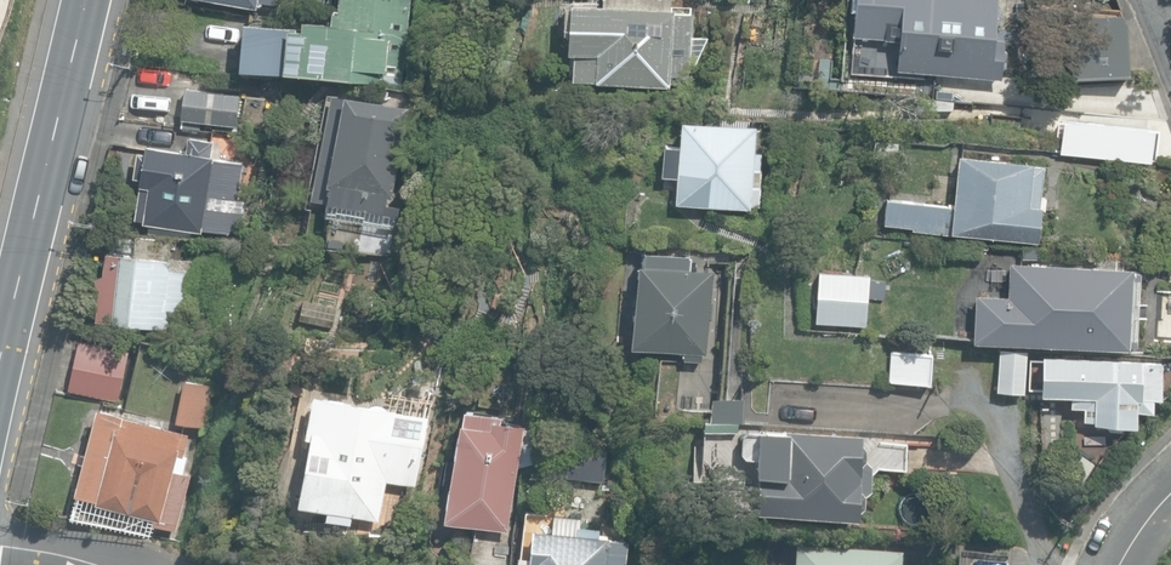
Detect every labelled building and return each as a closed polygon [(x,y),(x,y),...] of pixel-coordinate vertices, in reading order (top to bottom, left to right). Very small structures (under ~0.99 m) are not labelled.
[(256,9),(257,1),(275,4),(276,0),(210,0),(256,9)] [(402,85),(411,0),(338,0),(337,10),(333,10),(332,25),(303,22),(302,29),(243,23),(238,68),(402,85)] [(671,0),(602,0),(602,5),(570,3),(567,54),(574,55),(572,81),(669,87),(670,81),(686,82),(691,14),(674,13),(674,10),(670,10),(671,0)] [(1000,78),(1003,42),(996,41),(1000,0),(850,0),(849,9),(855,10),(853,34),(900,39),(897,69),(1000,78)] [(1072,16),(1070,78),(1130,74),(1125,10),(1072,16)] [(413,114),(417,92),(384,86),(381,103),(344,95),(342,106),(329,104),(310,203),(341,209),(342,205),(350,207),(348,218),(361,220),(363,210),(399,216),(404,191),(393,189),(407,113),(413,114)] [(240,94),(185,88),(181,120),(237,126),(240,94)] [(674,204),(750,209),(750,204),(755,205),(756,194),(759,194),(762,153),(754,153),(756,125),(681,120),(680,146),(663,145),(661,177),(676,178),(674,204)] [(1065,152),(1144,159),(1147,128),(1068,120),(1065,152)] [(201,229),(227,233),(242,223),(246,199),(237,197),(242,160),(210,156),(213,141),(189,137),(187,151),(145,144),(144,151),(137,150),(133,176),(140,177),(133,217),(144,219),(144,222),(201,231),(201,229)] [(912,229),(1037,241),(1041,206),(1039,206),(1043,166),(958,158),(954,208),(886,202),(884,223),(913,226),(912,229)] [(1170,189),(1170,164),(1143,161),(1146,187),(1170,189)] [(95,319),(179,328),(182,304),(199,306),(201,290),(214,291),(217,262),(169,257),(172,237),(135,233),(132,256),(107,253),(105,273),(93,280),(98,289),(95,319)] [(1021,257),(1038,257),(1038,247),(1021,247),(1021,257)] [(684,359),(701,361),(702,353),(705,353),(713,270),(690,268),(692,256),(644,251),(643,264),(639,263),(631,347),(684,352),(684,359)] [(972,341),(1128,349),(1129,344),(1135,344),(1139,272),(1131,271),(1131,268),(1009,262),(1008,295),(975,293),(972,341)] [(817,271),(814,322),(866,325),(869,274),(817,271)] [(1142,287),(1138,350),(1170,352),(1170,288),(1142,287)] [(223,328),(238,331),(241,315),(226,313),(223,328)] [(77,337),(66,389),(117,400),(129,349),(77,337)] [(888,381),(930,385),(932,355),(891,351),(888,381)] [(997,390),(1026,393),(1026,353),(999,353),(997,390)] [(1162,398),(1163,362),(1143,361),(1143,359),(1041,355),(1040,395),(1070,397),(1070,406),(1083,407),(1082,420),(1092,421),(1092,423),(1135,425),(1135,410),(1151,411),(1152,398),(1162,398)] [(176,421),(203,427),(212,386),(185,380),(176,421)] [(396,407),(313,391),(304,435),(311,436),(298,503),(327,509),(326,517),(350,522),(351,514),(378,519),(386,479),(414,485),(430,403),(398,397),(396,407)] [(744,420),(745,394),(711,394),(711,410),(680,409),(679,420),(702,420),(702,429),(737,429),(737,420),(744,420)] [(152,522),(175,528),(188,475),(183,473),(188,454),(183,452),(188,434),(121,417),(122,413),(97,407),(75,494),(95,499),(95,502),(154,517),(152,522)] [(444,518),(506,528),(524,425),(499,420),(501,414),(464,408),(462,422),(461,421),(454,460),(447,459),(443,481),(450,482),(444,518)] [(754,506),(857,512),(858,502),(863,503),(864,488),(870,488),(872,462),(904,464),(906,438),(749,429),(747,472),(756,473),(754,506)] [(567,476),(610,481),(613,452),(600,451),(569,457),(567,476)] [(1086,476),(1095,463),(1086,456),(1076,469),(1086,476)] [(629,541),(608,539),(608,536),(600,535),(601,529),(580,526),(581,518),(556,515),(554,530),(533,528),(530,554),(518,553),(517,564),(626,564),(629,541)] [(901,554),(796,547),(795,564),(900,564),(901,554)]
